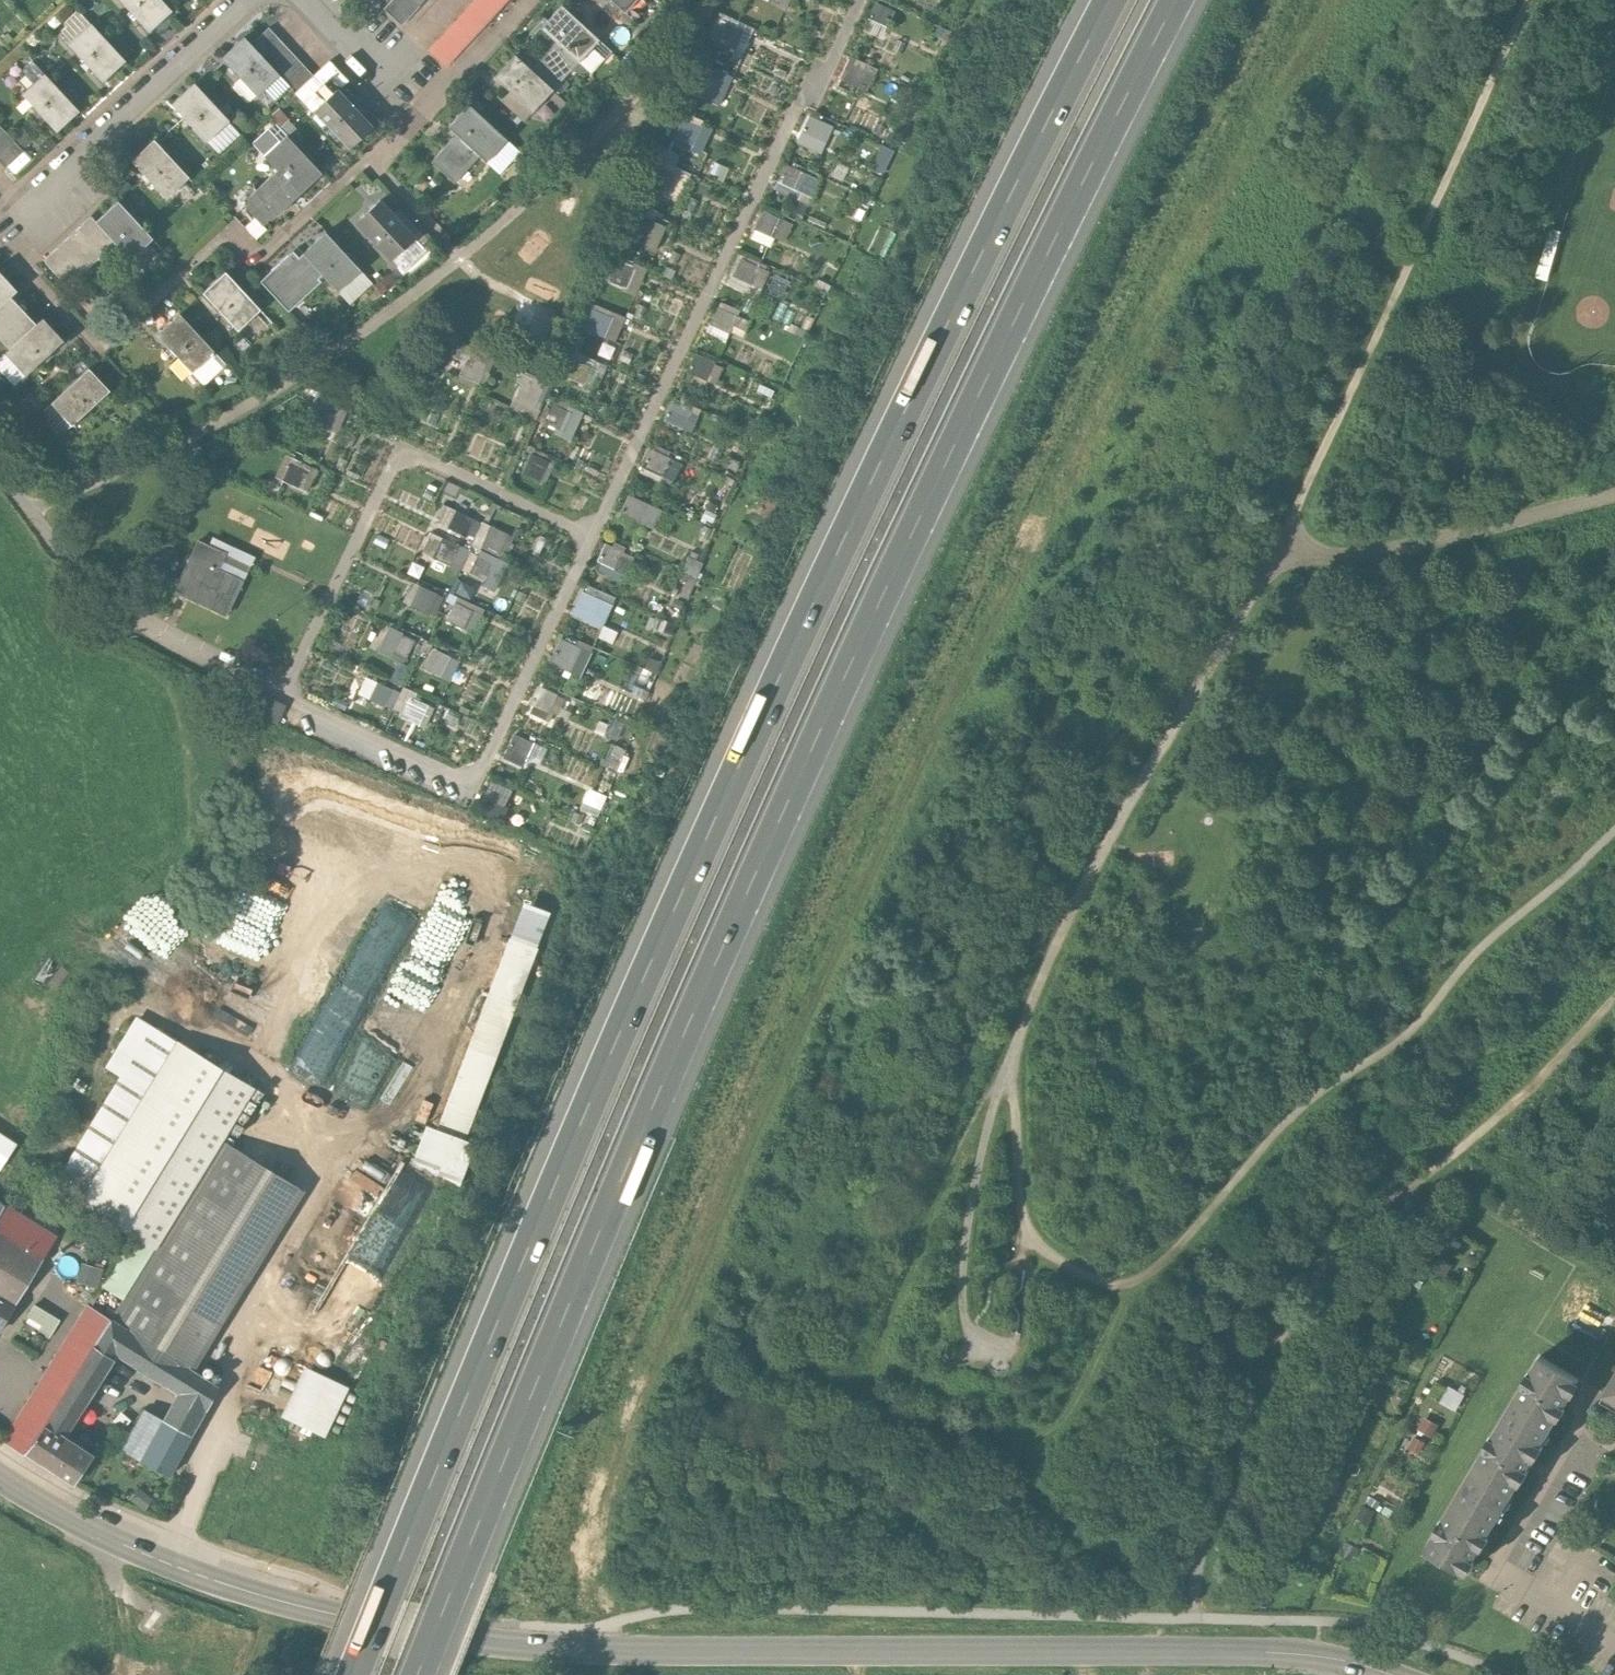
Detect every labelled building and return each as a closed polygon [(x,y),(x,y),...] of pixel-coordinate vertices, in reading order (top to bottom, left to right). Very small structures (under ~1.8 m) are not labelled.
[(150,31),(172,9),(163,0),(121,0),(150,31)] [(385,9),(402,25),(426,0),(393,0),(385,9)] [(429,50),(447,67),(509,0),(476,0),(429,50)] [(625,13),(637,0),(611,0),(625,13)] [(863,29),(883,36),(894,7),(874,0),(863,29)] [(543,28),(558,41),(580,61),(601,38),(564,4),(543,28)] [(742,50),(750,30),(725,21),(718,40),(742,50)] [(92,22),(69,43),(104,80),(126,59),(92,22)] [(281,74),(296,92),(314,76),(270,27),(252,43),(281,74)] [(223,57),(258,95),(281,74),(252,43),(246,36),(223,57)] [(556,89),(580,61),(558,41),(533,69),(556,89)] [(535,112),(556,89),(533,69),(517,54),(496,77),(512,92),(535,112)] [(836,86),(865,97),(877,66),(848,55),(836,86)] [(722,99),(731,73),(705,64),(696,90),(722,99)] [(45,73),(23,94),(57,131),(80,110),(45,73)] [(196,83),(173,104),(208,141),(231,120),(196,83)] [(317,110),(351,147),(374,126),(340,89),(317,110)] [(526,122),(535,112),(512,92),(503,102),(526,122)] [(482,155),(488,161),(509,139),(471,104),(450,126),(459,134),(482,155)] [(808,112),(797,140),(822,151),(833,123),(808,112)] [(681,114),(671,140),(701,152),(712,127),(681,114)] [(6,167),(16,158),(24,150),(0,125),(0,160),(6,167)] [(456,184),(482,155),(459,134),(433,162),(456,184)] [(246,208),(264,226),(269,222),(272,222),(323,175),(288,137),(265,158),(278,172),(250,199),(250,204),(246,208)] [(155,140),(132,161),(167,198),(189,177),(155,140)] [(25,167),(16,158),(6,167),(15,176),(25,167)] [(775,184),(808,197),(817,175),(784,161),(775,184)] [(359,221),(393,258),(416,238),(382,200),(359,221)] [(154,238),(119,201),(97,222),(91,217),(45,261),(65,282),(76,272),(80,276),(115,243),(131,259),(154,238)] [(762,208),(755,229),(771,235),(778,214),(762,208)] [(246,226),(254,235),(262,227),(254,218),(246,226)] [(644,245),(656,248),(664,223),(651,220),(644,245)] [(261,281),(289,311),(321,282),(319,279),(324,274),(352,305),(374,284),(328,233),(301,258),(294,251),(261,281)] [(741,252),(729,280),(749,289),(762,262),(741,252)] [(633,291),(643,269),(618,258),(608,280),(633,291)] [(11,297),(18,290),(0,271),(0,307),(11,297)] [(227,272),(204,293),(239,330),(261,309),(227,272)] [(11,297),(0,307),(0,338),(10,349),(36,325),(11,297)] [(707,329),(725,338),(739,307),(721,299),(707,329)] [(615,340),(625,316),(588,301),(579,325),(615,340)] [(107,312),(94,311),(94,327),(106,328),(107,312)] [(181,314),(159,335),(193,373),(216,351),(181,314)] [(43,318),(36,325),(10,349),(5,353),(26,376),(64,341),(43,318)] [(482,386),(493,360),(469,349),(457,376),(482,386)] [(687,370),(706,378),(714,360),(695,351),(687,370)] [(51,403),(73,426),(110,391),(89,369),(51,403)] [(508,404),(535,417),(551,383),(524,371),(508,404)] [(671,399),(662,418),(691,431),(700,412),(671,399)] [(558,434),(573,438),(581,408),(566,404),(558,434)] [(145,429),(139,421),(127,428),(133,436),(145,429)] [(642,466),(674,479),(682,458),(650,445),(642,466)] [(540,478),(549,458),(532,450),(522,470),(540,478)] [(275,476),(307,490),(317,466),(286,453),(275,476)] [(620,513),(652,527),(660,508),(629,493),(620,513)] [(489,579),(509,531),(445,504),(437,522),(479,540),(467,570),(489,579)] [(437,536),(430,557),(460,566),(466,545),(437,536)] [(199,541),(175,593),(227,617),(255,558),(214,539),(211,547),(199,541)] [(593,567),(621,580),(633,554),(605,541),(593,567)] [(435,614),(443,594),(417,583),(409,604),(435,614)] [(571,613),(601,626),(612,602),(581,588),(571,613)] [(447,618),(475,628),(483,606),(455,596),(447,618)] [(387,624),(377,648),(403,658),(412,635),(387,624)] [(548,661),(569,671),(581,645),(560,636),(548,661)] [(423,666),(450,679),(460,657),(433,644),(423,666)] [(375,679),(368,696),(390,706),(397,689),(375,679)] [(534,684),(529,704),(550,709),(555,690),(534,684)] [(401,715),(425,725),(434,704),(410,694),(401,715)] [(505,754),(525,759),(531,737),(511,732),(505,754)] [(489,778),(475,810),(498,820),(512,789),(489,778)] [(537,951),(510,941),(440,1131),(468,1141),(537,951)] [(82,1198),(155,1242),(253,1081),(179,1037),(82,1198)] [(21,1176),(35,1152),(0,1132),(0,1164),(21,1176)] [(223,1143),(111,1324),(194,1375),(224,1326),(305,1194),(265,1169),(223,1143)] [(8,1206),(0,1200),(0,1220),(8,1206)] [(8,1206),(0,1220),(0,1231),(44,1258),(57,1235),(8,1206)] [(18,1301),(44,1258),(0,1231),(0,1289),(18,1301)] [(18,1301),(0,1289),(0,1329),(11,1313),(18,1301)] [(50,1337),(61,1318),(33,1303),(26,1315),(41,1323),(37,1330),(50,1337)] [(26,1459),(46,1429),(95,1351),(111,1324),(87,1309),(2,1444),(26,1459)] [(180,1397),(164,1424),(193,1440),(219,1390),(194,1375),(111,1324),(95,1351),(114,1363),(118,1358),(180,1397)] [(65,1442),(114,1363),(95,1351),(46,1429),(65,1442)] [(1544,1359),(1429,1550),(1465,1571),(1478,1550),(1530,1462),(1568,1399),(1579,1380),(1544,1359)] [(1614,1399),(1614,1378),(1606,1393),(1614,1399)] [(170,1481),(193,1440),(164,1424),(144,1413),(131,1437),(116,1428),(106,1446),(170,1481)] [(94,1461),(65,1442),(46,1429),(26,1459),(74,1490),(94,1461)]
